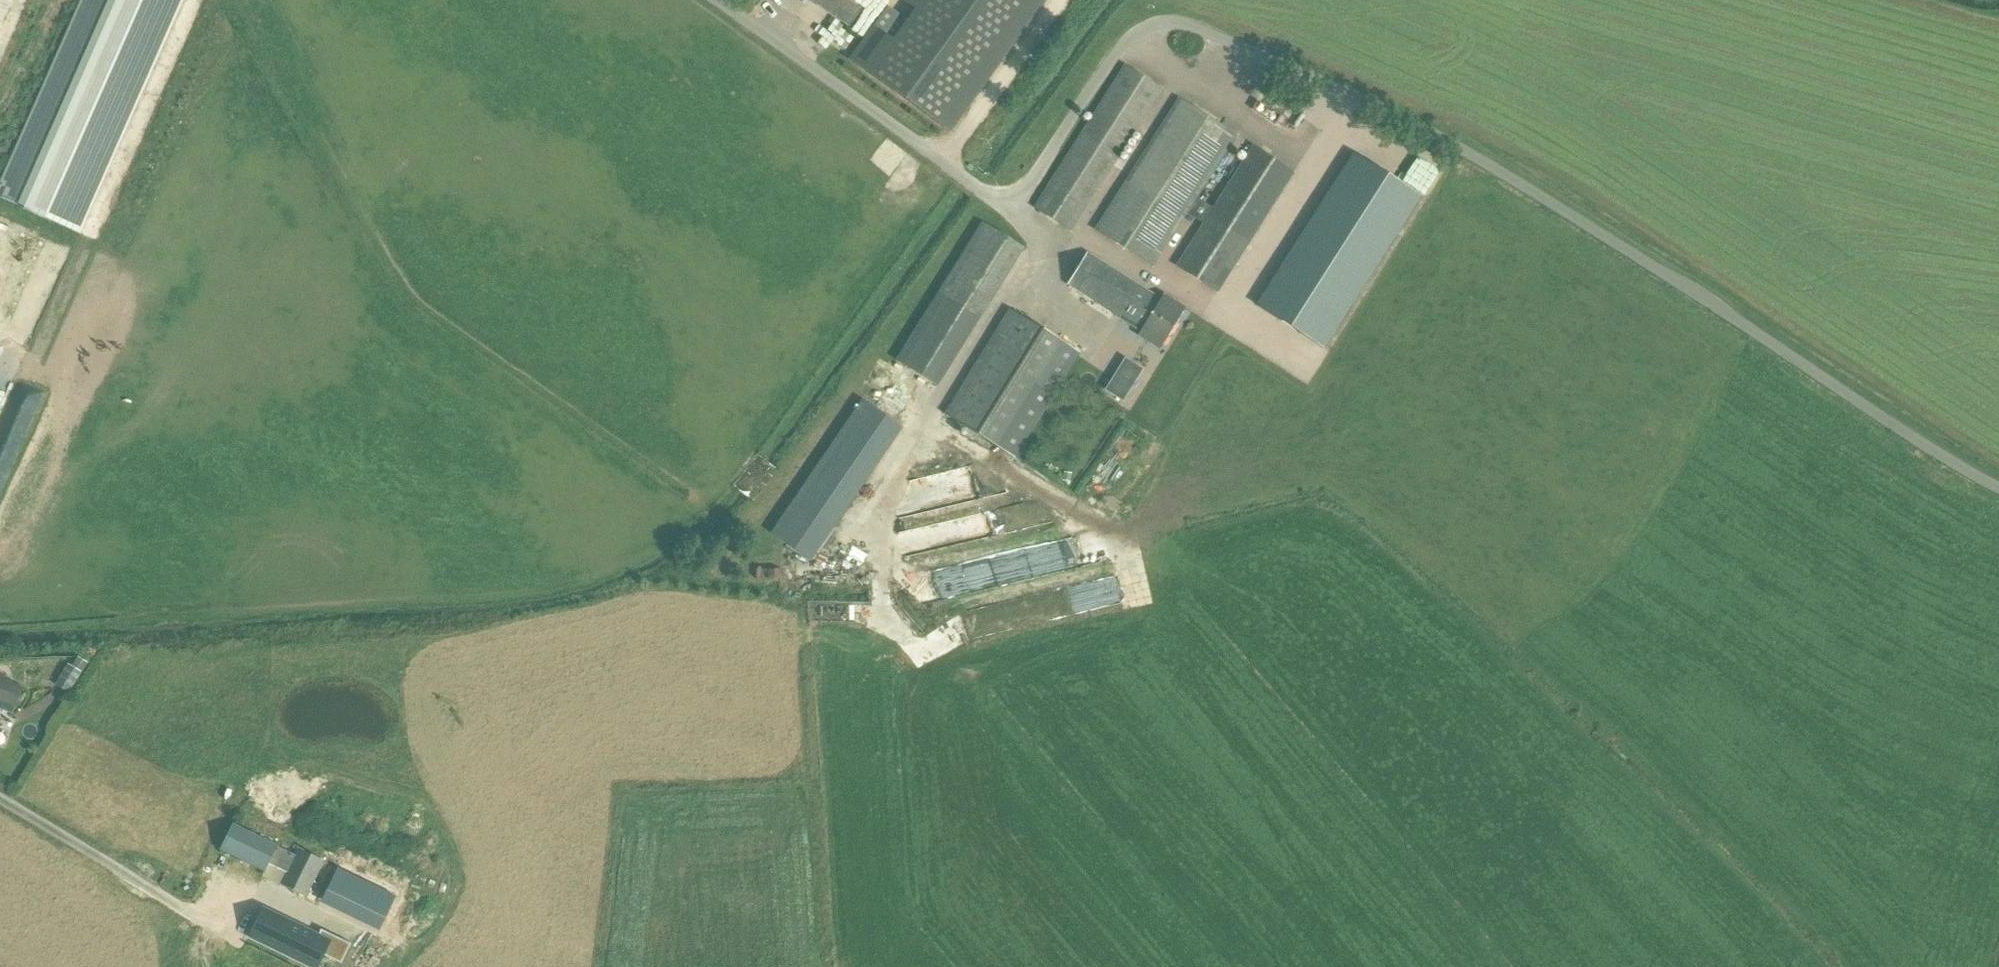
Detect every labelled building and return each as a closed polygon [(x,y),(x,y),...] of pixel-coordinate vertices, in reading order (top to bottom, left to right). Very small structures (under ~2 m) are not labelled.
[(53,223),(153,0),(80,0),(0,182),(0,200),(53,223)] [(863,10),(849,0),(814,0),(813,1),(849,28),(863,10)] [(915,10),(893,42),(873,28),(849,61),(950,134),(1046,0),(901,0),(915,10)] [(1034,209),(1050,220),(1070,233),(1162,91),(1125,67),(1034,209)] [(1095,232),(1152,269),(1187,216),(1196,201),(1236,139),(1178,102),(1095,232)] [(1203,227),(1176,269),(1217,295),(1293,176),(1253,150),(1213,212),(1196,201),(1187,216),(1203,227)] [(1256,305),(1324,349),(1421,197),(1353,154),(1256,305)] [(897,360),(937,386),(1022,250),(981,225),(897,360)] [(1159,301),(1087,255),(1068,286),(1141,330),(1138,335),(1160,348),(1184,310),(1162,296),(1159,301)] [(1061,341),(1009,309),(1006,315),(945,414),(997,446),(1016,458),(1054,397),(1034,385),(1061,341)] [(1112,378),(1105,390),(1123,401),(1130,389),(1112,378)] [(975,463),(958,467),(962,489),(980,486),(975,463)] [(801,535),(809,525),(786,505),(777,515),(801,535)] [(746,576),(772,577),(774,547),(747,545),(746,576)] [(69,694),(89,662),(78,656),(72,666),(68,664),(55,685),(69,694)] [(22,688),(3,681),(5,676),(0,674),(0,705),(13,711),(22,688)] [(262,854),(268,846),(233,821),(213,847),(254,877),(265,862),(271,867),(274,863),(262,854)] [(294,855),(281,885),(307,897),(323,862),(297,849),(294,855)] [(341,919),(357,864),(330,856),(314,911),(341,919)] [(381,890),(366,883),(350,917),(364,924),(381,890)] [(330,934),(326,941),(317,937),(275,916),(275,917),(263,941),(263,942),(315,966),(316,966),(322,955),(341,964),(351,944),(330,934)]
